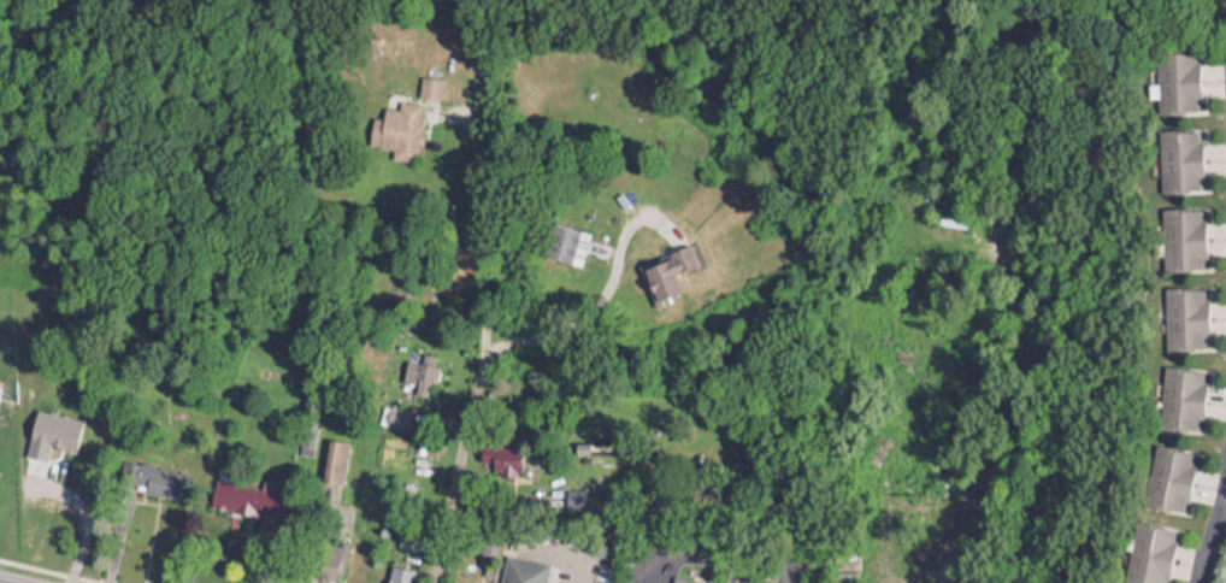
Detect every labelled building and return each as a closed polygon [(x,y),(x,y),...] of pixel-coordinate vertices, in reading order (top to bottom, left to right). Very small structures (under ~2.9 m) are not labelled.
[(1157,107),(1196,107),(1196,46),(1157,46),(1157,107)] [(367,138),(392,141),(391,151),(416,153),(422,94),(437,95),(439,71),(418,69),(416,95),(396,93),(396,101),(381,99),(380,112),(370,111),(367,138)] [(1156,124),(1157,186),(1198,186),(1197,123),(1156,124)] [(1160,203),(1161,265),(1202,264),(1201,202),(1160,203)] [(579,224),(548,218),(542,250),(573,256),(579,224)] [(1163,343),(1204,343),(1204,281),(1163,281),(1163,343)] [(1198,424),(1202,362),(1161,359),(1157,422),(1198,424)] [(1192,445),(1153,438),(1141,499),(1181,507),(1192,445)] [(515,442),(491,442),(491,463),(515,463),(515,442)] [(209,501),(275,510),(279,484),(213,474),(209,501)] [(1121,574),(1161,582),(1174,523),(1134,514),(1121,574)] [(547,552),(499,552),(499,582),(547,582),(547,552)]
